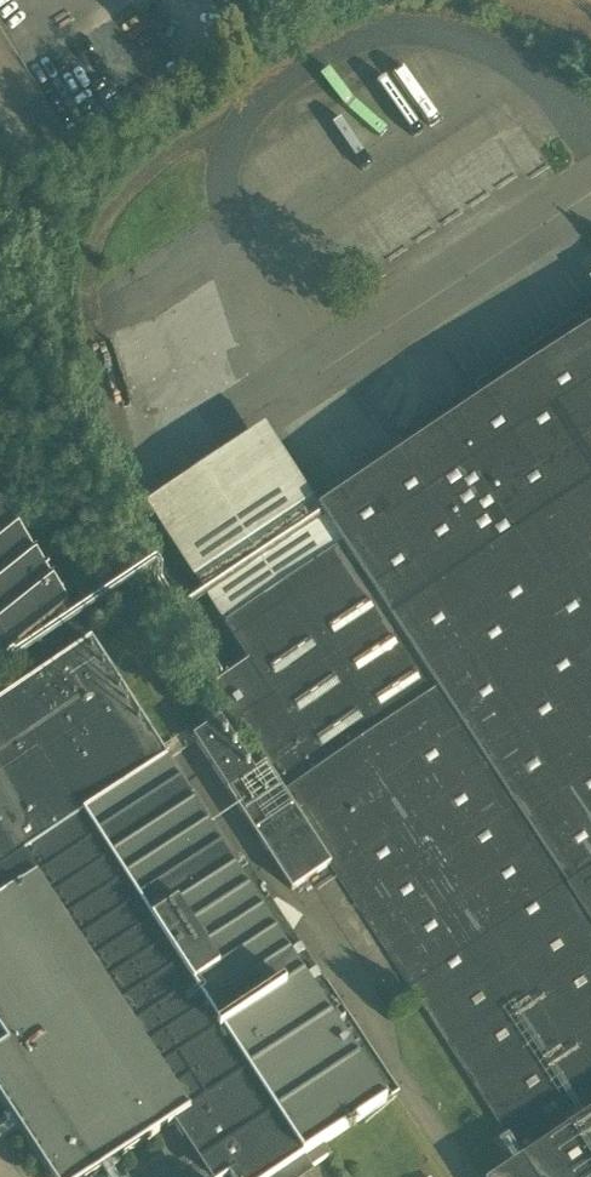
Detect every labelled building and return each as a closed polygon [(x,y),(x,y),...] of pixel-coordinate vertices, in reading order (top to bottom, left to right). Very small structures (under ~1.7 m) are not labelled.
[(343,546),(391,619),(590,489),(590,332),(483,402),(319,509),(343,546)] [(225,623),(226,622),(343,546),(319,509),(265,424),(146,500),(225,623)] [(391,619),(343,546),(226,622),(250,659),(274,695),(236,720),(266,767),(330,866),(522,1162),(532,1176),(590,1176),(590,489),(391,619)] [(68,609),(15,530),(0,510),(0,661),(68,609)] [(202,641),(213,658),(224,651),(213,634),(202,641)] [(387,1105),(167,765),(168,765),(92,647),(0,707),(0,1034),(8,1046),(0,1052),(0,1100),(48,1175),(49,1174),(51,1176),(93,1176),(168,1129),(169,1130),(180,1122),(215,1176),(276,1176),(387,1105)] [(212,684),(236,720),(274,695),(250,659),(212,684)] [(194,738),(229,792),(256,773),(221,721),(194,738)] [(229,792),(293,891),(330,866),(266,767),(256,773),(229,792)] [(522,1162),(500,1176),(532,1176),(522,1162)]
